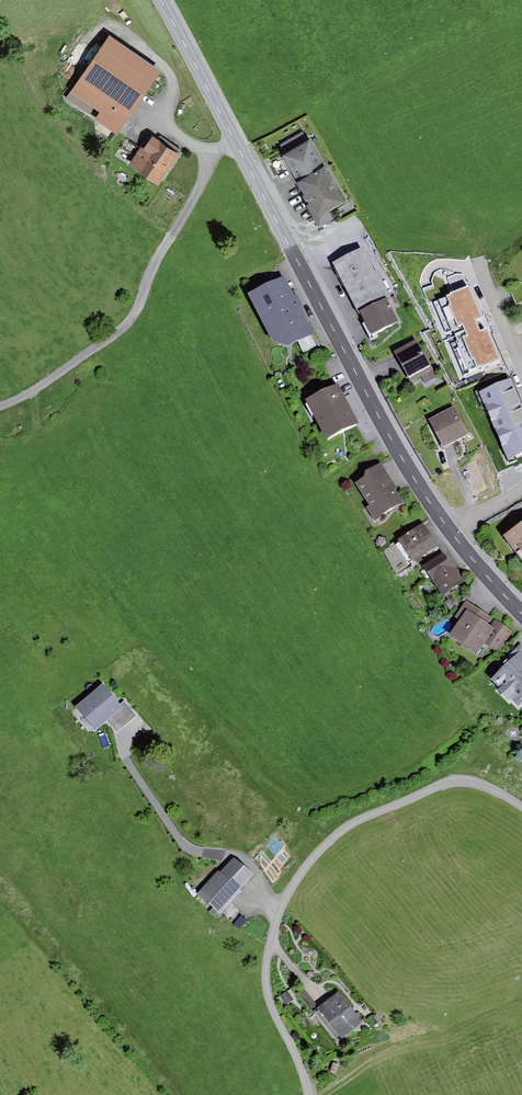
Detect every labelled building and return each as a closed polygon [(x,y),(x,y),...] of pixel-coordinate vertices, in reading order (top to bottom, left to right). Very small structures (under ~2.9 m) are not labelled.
[(160,73),(107,38),(70,93),(99,112),(94,119),(118,135),(160,73)] [(177,153),(148,134),(128,165),(157,184),(177,153)] [(310,141),(283,155),(321,225),(333,218),(328,210),(343,203),(310,141)] [(363,252),(335,265),(372,339),(398,326),(390,309),(395,306),(379,275),(375,275),(363,252)] [(422,292),(459,381),(499,366),(462,275),(456,274),(442,271),(434,275),(432,283),(434,287),(422,292)] [(282,285),(251,301),(277,351),(308,335),(282,285)] [(416,343),(394,356),(410,385),(422,378),(426,385),(437,379),(416,343)] [(475,397),(508,473),(521,463),(521,414),(506,382),(475,397)] [(336,389),(305,405),(324,443),(356,427),(336,389)] [(453,411),(429,423),(442,449),(466,438),(453,411)] [(364,481),(355,486),(375,520),(404,504),(382,466),(364,476),(364,481)] [(423,527),(398,544),(413,566),(437,548),(423,527)] [(504,540),(521,565),(521,527),(504,540)] [(444,555),(423,570),(443,597),(464,582),(444,555)] [(512,631),(466,601),(454,618),(459,622),(449,638),(476,656),(484,644),(497,653),(512,631)] [(519,646),(501,664),(504,667),(489,682),(518,712),(521,708),(521,650),(519,646)] [(102,688),(76,713),(95,734),(122,709),(102,688)] [(232,864),(200,901),(220,918),(252,882),(232,864)] [(342,995),(318,1010),(339,1043),(363,1027),(342,995)]
